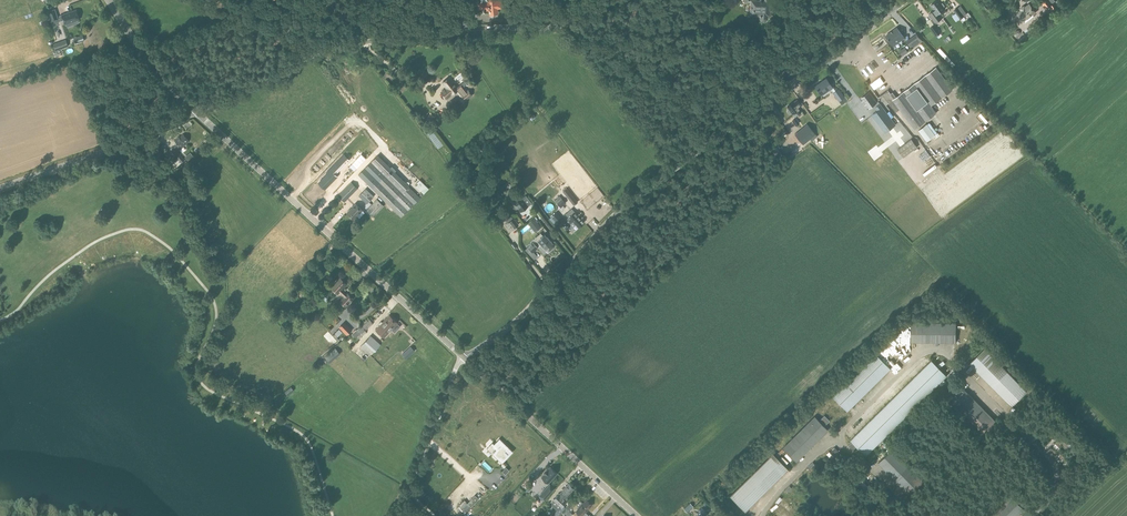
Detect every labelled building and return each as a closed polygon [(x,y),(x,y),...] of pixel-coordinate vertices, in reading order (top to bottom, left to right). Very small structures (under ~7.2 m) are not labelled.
[(488,2),(478,3),(479,9),(489,8),(490,13),(491,17),(498,16),(498,12),(497,12),(497,8),(502,7),(501,0),(496,1),(496,0),(488,0),(488,2)] [(774,0),(764,0),(764,1),(763,1),(763,0),(760,0),(759,1),(752,1),(751,14),(761,15),(761,18),(762,20),(765,20),(766,18),(767,15),(768,15),(768,11),(773,11),(774,1),(774,0)] [(942,2),(941,3),(939,0),(938,0),(931,5),(934,10),(929,14),(930,14),(929,15),(931,18),(932,17),(936,22),(939,20),(940,21),(942,19),(942,18),(942,17),(939,13),(945,8),(943,6),(944,5),(942,2)] [(1049,0),(1040,0),(1046,9),(1050,6),(1054,12),(1064,4),(1061,0),(1057,0),(1052,4),(1049,0)] [(1036,13),(1031,7),(1029,4),(1025,7),(1024,5),(1020,9),(1021,10),(1016,14),(1023,23),(1025,22),(1026,23),(1035,16),(1034,15),(1036,13)] [(958,8),(954,10),(960,19),(967,14),(965,11),(962,13),(958,8)] [(55,9),(48,11),(51,20),(58,17),(55,9)] [(62,14),(65,23),(72,21),(73,23),(78,22),(77,19),(78,19),(75,9),(62,14)] [(934,25),(930,27),(936,35),(940,33),(934,25)] [(904,37),(897,28),(886,36),(893,45),(904,37)] [(85,40),(83,35),(74,37),(76,43),(85,40)] [(908,42),(912,48),(922,41),(918,35),(908,42)] [(66,39),(53,44),(56,51),(68,46),(66,39)] [(936,67),(918,81),(917,80),(916,80),(914,81),(914,82),(915,83),(894,98),(888,90),(879,96),(886,105),(889,103),(896,112),(900,109),(915,129),(937,113),(932,106),(953,89),(936,67)] [(443,84),(446,88),(441,92),(446,99),(457,90),(461,95),(459,97),(463,102),(472,95),(468,90),(467,91),(462,85),(459,88),(450,78),(443,84)] [(832,87),(826,78),(815,86),(821,95),(832,87)] [(838,88),(832,93),(842,105),(849,100),(845,96),(845,97),(838,88)] [(869,92),(861,98),(863,101),(862,101),(865,105),(866,104),(869,108),(877,102),(869,92)] [(792,113),(795,117),(801,112),(797,106),(800,104),(797,100),(794,102),(793,102),(787,106),(789,109),(788,110),(787,112),(789,114),(791,114),(792,113)] [(878,111),(872,116),(885,133),(896,125),(891,119),(892,118),(881,104),(876,108),(878,111)] [(952,104),(948,108),(949,109),(945,112),(949,117),(957,109),(952,104)] [(360,130),(373,141),(377,137),(351,115),(344,124),(356,135),(360,130)] [(812,141),(817,136),(815,134),(807,124),(795,134),(803,144),(810,139),(812,141)] [(919,131),(927,142),(936,135),(927,124),(919,131)] [(173,146),(170,149),(175,155),(173,158),(176,162),(179,159),(182,162),(185,160),(177,151),(181,148),(181,147),(189,141),(183,134),(175,141),(178,143),(174,147),(173,146)] [(909,140),(897,150),(904,159),(919,147),(914,140),(911,142),(909,140)] [(164,143),(159,146),(166,156),(168,160),(171,158),(169,154),(165,148),(166,148),(164,145),(165,144),(164,143)] [(356,175),(399,216),(418,197),(375,156),(356,175)] [(331,176),(322,185),(329,191),(340,179),(338,177),(352,163),(347,158),(330,175),(331,176)] [(321,161),(313,169),(319,176),(327,167),(321,161)] [(479,179),(486,174),(484,171),(477,176),(479,179)] [(421,193),(426,188),(418,180),(413,185),(421,193)] [(351,181),(338,195),(344,201),(357,187),(351,181)] [(366,188),(359,196),(367,204),(374,196),(366,188)] [(578,202),(567,188),(563,192),(566,195),(566,194),(575,204),(578,202)] [(509,195),(521,211),(532,203),(526,196),(523,198),(520,195),(518,196),(515,193),(512,195),(511,194),(509,195)] [(369,207),(376,214),(384,206),(377,199),(369,207)] [(348,211),(347,212),(354,218),(362,209),(355,203),(350,209),(349,209),(348,210),(348,211)] [(551,217),(558,224),(563,219),(557,212),(551,217)] [(583,217),(580,214),(578,215),(575,212),(573,214),(571,212),(568,215),(570,218),(567,221),(566,220),(562,224),(567,230),(571,225),(574,222),(579,227),(584,222),(581,219),(583,217)] [(528,223),(536,232),(541,227),(536,221),(538,219),(536,216),(528,223)] [(513,229),(519,224),(514,218),(506,224),(509,229),(511,227),(513,229)] [(529,246),(528,247),(533,252),(538,246),(541,244),(545,248),(547,247),(550,250),(553,247),(551,243),(552,242),(547,237),(546,238),(543,235),(541,233),(533,239),(534,241),(533,241),(532,242),(529,245),(529,246)] [(340,277),(331,287),(338,294),(340,292),(345,296),(340,301),(346,307),(354,298),(348,293),(347,293),(343,289),(347,284),(340,277)] [(379,324),(381,325),(376,330),(384,337),(398,323),(389,315),(383,322),(381,321),(379,324)] [(361,326),(355,331),(350,335),(355,341),(367,332),(365,330),(373,323),(369,318),(368,318),(361,325),(361,326)] [(340,327),(347,335),(353,329),(345,321),(340,327)] [(956,342),(956,323),(911,322),(911,342),(956,342)] [(321,336),(329,344),(334,340),(326,331),(321,336)] [(381,344),(371,335),(360,346),(370,355),(381,344)] [(411,346),(402,354),(406,359),(414,351),(411,346)] [(336,348),(326,357),(330,362),(340,354),(336,348)] [(985,348),(969,363),(1012,406),(1027,391),(985,348)] [(848,410),(891,368),(875,352),(832,395),(848,410)] [(900,359),(908,361),(909,358),(898,355),(894,367),(897,368),(900,359)] [(947,375),(931,359),(850,439),(867,455),(947,375)] [(294,390),(291,386),(285,392),(288,395),(294,390)] [(951,403),(983,435),(997,421),(965,389),(951,403)] [(782,447),(796,461),(828,430),(823,425),(824,424),(825,425),(830,420),(824,415),(819,420),(820,421),(818,419),(823,414),(819,409),(813,415),(814,416),(782,447)] [(910,434),(906,429),(902,432),(906,437),(910,434)] [(1046,445),(1055,456),(1065,448),(1056,437),(1046,445)] [(513,451),(507,446),(506,447),(499,440),(495,445),(499,449),(494,454),(503,462),(513,451)] [(924,481),(892,449),(878,463),(910,494),(924,481)] [(745,511),(788,469),(773,453),(730,495),(745,511)] [(798,476),(801,479),(809,470),(806,467),(798,476)] [(559,473),(552,468),(543,478),(549,484),(559,473)] [(865,492),(870,487),(858,475),(853,480),(865,492)] [(568,483),(553,500),(561,506),(552,515),(558,515),(565,509),(564,508),(565,507),(563,505),(567,501),(566,500),(568,498),(567,497),(568,495),(569,495),(574,489),(568,483)] [(544,499),(554,488),(550,484),(540,496),(544,499)] [(1011,495),(990,515),(1018,515),(1025,509),(1011,495)] [(585,512),(592,505),(586,500),(576,511),(581,515),(589,515),(585,512)] [(688,512),(693,507),(690,503),(684,508),(688,512)] [(782,507),(773,515),(791,515),(782,507)]
